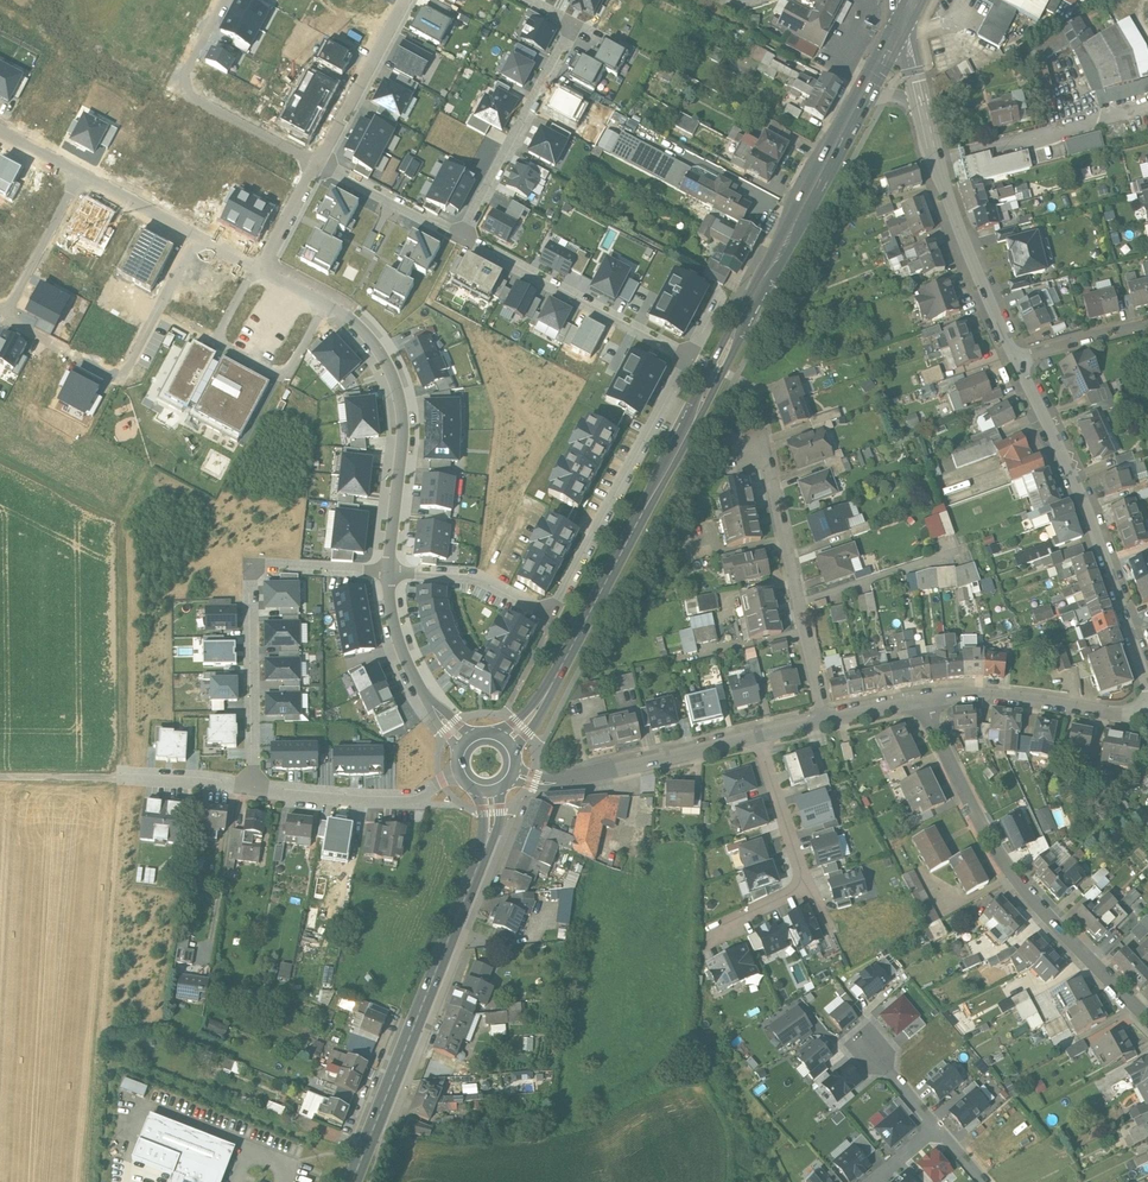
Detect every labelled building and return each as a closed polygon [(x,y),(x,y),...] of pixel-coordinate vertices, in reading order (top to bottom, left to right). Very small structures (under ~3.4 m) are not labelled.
[(259,30),(268,13),(254,5),(243,0),(238,0),(230,15),(259,30)] [(268,13),(272,7),(261,1),(259,0),(256,0),(254,5),(268,13)] [(451,25),(454,19),(448,16),(452,10),(433,0),(427,10),(426,13),(451,25)] [(570,2),(575,5),(574,8),(581,12),(583,9),(594,15),(602,0),(572,0),(570,2)] [(820,1),(818,0),(798,0),(790,3),(789,3),(781,17),(776,15),(772,23),(806,42),(821,49),(833,26),(846,0),(820,0),(820,1)] [(1027,0),(999,0),(999,1),(1001,2),(997,10),(994,8),(978,37),(997,47),(1013,18),(1012,18),(1016,11),(1037,22),(1044,9),(1027,0)] [(997,10),(1001,2),(999,1),(999,0),(980,0),(997,10)] [(1044,9),(1053,14),(1060,0),(1027,0),(1044,9)] [(440,46),(451,25),(426,13),(427,10),(424,9),(423,11),(421,10),(410,31),(440,46)] [(525,17),(531,20),(532,20),(544,26),(548,20),(529,10),(525,17)] [(250,48),(259,30),(230,15),(221,32),(235,40),(250,48)] [(544,26),(532,20),(531,20),(522,39),(545,51),(555,32),(544,26)] [(1086,33),(1079,21),(1061,31),(1070,46),(1073,52),(1073,53),(1095,40),(1089,32),(1086,33)] [(1095,40),(1073,53),(1092,94),(1095,94),(1140,82),(1132,56),(1115,29),(1095,40)] [(1061,31),(1027,50),(1041,104),(1055,101),(1045,61),(1070,46),(1061,31)] [(616,38),(612,46),(629,55),(631,56),(635,48),(616,38)] [(246,54),(250,48),(235,40),(232,46),(246,54)] [(335,40),(332,47),(344,54),(348,47),(335,40)] [(594,48),(588,61),(605,70),(617,77),(629,55),(612,46),(605,42),(599,51),(594,48)] [(821,49),(806,42),(801,52),(817,61),(823,51),(821,49)] [(319,64),(342,77),(352,58),(344,54),(332,47),(324,43),(314,62),(319,64)] [(397,65),(416,76),(420,78),(427,66),(423,64),(427,56),(403,43),(399,52),(401,53),(395,64),(397,65)] [(513,57),(531,66),(537,55),(518,45),(512,56),(513,57)] [(725,53),(711,45),(705,56),(720,63),(725,53)] [(234,61),(213,50),(206,63),(227,74),(234,61)] [(575,82),(593,92),(605,70),(588,61),(576,55),(568,69),(573,72),(570,79),(575,82)] [(531,66),(513,57),(502,77),(522,88),(533,67),(531,66)] [(967,60),(944,74),(951,86),(974,73),(967,60)] [(342,77),(319,64),(315,70),(322,74),(339,83),(342,77)] [(413,82),(416,76),(397,65),(394,72),(400,75),(413,82)] [(22,77),(7,69),(0,82),(0,97),(8,102),(12,96),(22,77)] [(307,74),(294,99),(322,114),(335,89),(318,80),(307,74)] [(339,83),(322,74),(318,80),(335,89),(339,83)] [(944,74),(938,78),(938,79),(939,79),(942,91),(951,86),(944,74)] [(393,87),(411,97),(412,98),(419,85),(413,82),(400,75),(393,87)] [(818,86),(799,76),(796,83),(814,93),(818,86)] [(818,86),(814,93),(833,102),(842,86),(823,76),(818,86)] [(22,77),(12,96),(18,99),(28,80),(22,77)] [(938,79),(932,80),(935,95),(942,91),(939,79),(938,79)] [(1095,94),(1098,108),(1147,95),(1147,80),(1140,82),(1095,94)] [(497,91),(506,96),(510,89),(498,82),(494,90),(497,92),(497,91)] [(593,92),(575,82),(571,90),(589,99),(593,92)] [(393,87),(385,83),(381,90),(379,89),(372,103),(380,107),(392,114),(400,118),(411,97),(393,87)] [(814,93),(796,83),(793,90),(811,99),(814,93)] [(491,126),(501,131),(517,102),(506,96),(497,91),(497,92),(489,106),(483,103),(476,117),(475,117),(491,126)] [(833,102),(814,93),(811,99),(805,111),(823,121),(833,102)] [(1021,95),(1002,100),(1003,105),(988,109),(993,130),(998,129),(998,130),(1005,128),(1005,127),(1019,124),(1015,109),(1024,107),(1021,95)] [(309,139),(322,114),(294,99),(281,124),(292,130),(309,139)] [(799,117),(803,110),(791,104),(787,111),(799,117)] [(389,120),(392,114),(380,107),(377,114),(383,117),(389,120)] [(699,124),(680,114),(674,126),(692,136),(699,124)] [(475,117),(476,117),(473,115),(467,126),(486,136),(491,126),(475,117)] [(379,124),(394,132),(398,125),(389,120),(383,117),(379,124)] [(107,130),(84,118),(71,143),(94,155),(107,130)] [(383,152),(394,132),(379,124),(375,122),(372,127),(362,121),(357,130),(358,131),(355,137),(383,152)] [(785,128),(771,121),(764,135),(775,140),(778,136),(785,128)] [(736,124),(734,128),(733,128),(727,139),(733,142),(739,131),(738,130),(740,127),(736,124)] [(548,134),(567,143),(571,135),(552,125),(548,134)] [(309,139),(292,130),(288,137),(305,146),(309,139)] [(554,167),(567,143),(548,134),(541,130),(529,153),(554,167)] [(1098,133),(1064,140),(1067,156),(1101,149),(1098,133)] [(775,140),(764,135),(758,146),(743,138),(742,140),(739,145),(778,166),(787,147),(780,143),(783,138),(778,136),(775,140)] [(383,152),(355,137),(351,144),(350,143),(345,152),(356,157),(353,162),(357,165),(372,173),(383,152)] [(689,173),(633,143),(630,147),(618,141),(610,156),(679,192),(689,173)] [(778,166),(739,145),(732,159),(746,167),(744,171),(749,174),(751,172),(759,176),(757,178),(768,184),(778,166)] [(1027,149),(991,159),(989,152),(960,160),(967,185),(980,182),(1032,169),(1027,149)] [(406,174),(413,161),(414,159),(408,156),(400,171),(406,174)] [(446,164),(461,172),(465,166),(450,158),(446,164)] [(6,198),(14,182),(21,168),(3,159),(0,165),(0,195),(6,198)] [(405,176),(411,180),(419,165),(413,161),(406,174),(405,176)] [(526,171),(539,177),(545,181),(549,173),(530,163),(526,171)] [(461,172),(446,164),(436,183),(465,198),(468,193),(469,193),(473,184),(463,179),(465,174),(461,172)] [(372,173),(357,165),(354,172),(368,180),(372,173)] [(526,171),(518,166),(514,172),(509,180),(510,181),(506,187),(527,198),(531,192),(532,193),(537,184),(535,184),(539,177),(526,171)] [(916,167),(884,177),(887,187),(884,194),(881,195),(882,198),(888,196),(897,193),(899,194),(901,193),(902,192),(922,185),(916,167)] [(715,187),(689,173),(679,192),(740,224),(750,205),(727,193),(731,186),(719,179),(715,187)] [(1136,183),(1139,195),(1143,194),(1147,192),(1147,179),(1136,183)] [(6,198),(13,201),(21,186),(14,182),(6,198)] [(967,185),(959,188),(963,201),(994,193),(993,187),(986,189),(986,190),(982,191),(980,182),(967,185)] [(462,204),(465,198),(436,183),(427,202),(441,210),(445,212),(448,208),(458,213),(463,204),(462,204)] [(1002,184),(993,186),(993,187),(994,193),(998,192),(1003,191),(1002,184)] [(229,207),(237,192),(231,189),(223,204),(229,207)] [(1003,191),(998,192),(999,200),(1013,196),(1011,189),(1003,191)] [(331,191),(317,218),(329,224),(338,229),(344,232),(359,205),(331,191)] [(586,196),(576,191),(571,201),(580,206),(586,196)] [(254,201),(237,192),(229,207),(222,221),(239,230),(254,201)] [(994,193),(963,201),(968,215),(987,210),(985,201),(992,200),(992,202),(999,200),(998,192),(994,193)] [(882,198),(873,201),(876,210),(891,205),(888,196),(882,198)] [(921,199),(902,207),(906,219),(903,221),(900,220),(896,221),(895,220),(886,224),(889,231),(928,216),(921,199)] [(271,210),(254,201),(239,230),(255,239),(271,210)] [(95,245),(105,226),(111,216),(86,202),(70,232),(95,245)] [(438,216),(441,210),(427,202),(423,208),(438,216)] [(987,210),(968,215),(972,225),(976,224),(978,231),(999,225),(997,214),(1011,210),(1010,204),(987,210)] [(516,224),(493,211),(483,230),(506,243),(516,224)] [(1031,214),(1017,218),(1019,226),(1033,222),(1031,214)] [(928,216),(889,231),(891,239),(901,235),(900,233),(906,231),(910,229),(913,237),(933,229),(928,216)] [(717,226),(706,220),(702,228),(725,240),(727,235),(728,233),(717,227),(717,226)] [(338,229),(329,224),(322,237),(332,242),(338,229)] [(759,234),(740,224),(733,238),(727,235),(725,240),(750,253),(759,234)] [(95,245),(104,250),(114,231),(105,226),(95,245)] [(1016,227),(995,232),(996,233),(995,233),(998,242),(1007,240),(1019,238),(1016,227)] [(725,240),(702,228),(698,237),(709,242),(711,239),(719,244),(715,252),(725,257),(722,264),(721,265),(731,271),(736,273),(741,265),(743,266),(750,253),(725,240)] [(118,275),(150,291),(172,247),(141,231),(118,275)] [(322,237),(315,233),(301,260),(328,275),(343,248),(332,242),(322,237)] [(413,233),(398,261),(404,263),(414,269),(426,275),(440,248),(413,233)] [(370,251),(377,238),(370,234),(363,247),(370,251)] [(1036,234),(1019,238),(1007,240),(1007,241),(1009,252),(1011,251),(1012,255),(1011,255),(1012,260),(1049,250),(1049,249),(1048,249),(1048,250),(1041,251),(1039,241),(1038,241),(1036,234)] [(934,242),(914,249),(918,258),(913,258),(908,261),(910,267),(939,256),(934,242)] [(576,257),(550,243),(540,262),(566,276),(569,269),(576,257)] [(576,257),(569,269),(582,276),(592,257),(579,250),(576,257)] [(1049,250),(1012,260),(1013,264),(1014,263),(1015,267),(1014,268),(1016,278),(1017,278),(1017,279),(1028,275),(1029,275),(1045,271),(1043,263),(1044,263),(1042,252),(1048,250),(1049,251),(1049,250)] [(470,293),(484,266),(466,256),(464,260),(455,277),(452,283),(470,293)] [(910,267),(908,268),(911,276),(919,273),(921,278),(944,269),(939,256),(910,267)] [(449,273),(455,277),(464,260),(458,257),(449,273)] [(722,264),(711,259),(706,268),(727,279),(731,271),(721,265),(722,264)] [(908,261),(900,263),(902,269),(908,268),(910,267),(908,261)] [(414,269),(404,263),(397,276),(407,282),(414,269)] [(604,264),(591,289),(614,301),(617,297),(626,278),(630,271),(614,263),(611,268),(604,264)] [(484,266),(470,293),(489,303),(492,296),(501,279),(503,276),(484,266)] [(397,276),(386,271),(372,298),(399,313),(414,285),(407,282),(397,276)] [(690,313),(704,287),(675,272),(661,296),(649,319),(683,337),(694,315),(690,313)] [(1028,275),(1017,279),(1008,281),(1011,291),(1011,292),(1031,286),(1029,275),(1028,275)] [(1137,288),(1134,275),(1125,277),(1133,310),(1147,306),(1147,285),(1137,288)] [(629,304),(639,285),(626,278),(617,297),(629,304)] [(507,283),(501,279),(492,296),(499,299),(505,288),(507,283)] [(936,288),(922,292),(921,291),(920,291),(923,297),(916,300),(917,302),(923,316),(922,317),(922,319),(929,316),(931,321),(932,321),(932,319),(945,315),(946,316),(960,311),(957,303),(955,303),(951,290),(952,289),(949,281),(935,286),(936,288)] [(536,294),(517,284),(512,292),(506,304),(504,308),(523,319),(524,317),(534,298),(536,294)] [(69,300),(41,285),(27,312),(55,327),(66,306),(65,306),(69,300)] [(627,308),(638,314),(650,291),(639,285),(629,304),(627,308)] [(506,304),(512,292),(505,288),(499,299),(498,300),(506,304)] [(638,314),(635,320),(646,326),(649,319),(661,296),(650,291),(638,314)] [(1113,292),(1098,296),(1103,317),(1119,313),(1113,292)] [(1098,296),(1083,299),(1089,321),(1103,317),(1098,296)] [(1037,297),(1017,306),(1023,320),(1043,310),(1037,297)] [(534,298),(524,317),(531,321),(542,302),(534,298)] [(571,312),(550,301),(542,315),(539,322),(559,333),(565,322),(571,312)] [(1043,310),(1023,320),(1030,334),(1050,325),(1043,310)] [(539,322),(542,315),(536,312),(529,325),(535,328),(539,322)] [(605,330),(585,319),(580,330),(570,348),(590,358),(605,330)] [(572,326),(565,322),(559,333),(555,341),(562,345),(563,344),(572,326)] [(1065,323),(1052,328),(1055,334),(1067,329),(1065,323)] [(965,325),(944,332),(949,348),(970,341),(965,325)] [(570,348),(580,330),(572,326),(563,344),(570,348)] [(939,326),(922,332),(924,340),(941,334),(939,326)] [(413,336),(416,342),(428,337),(435,334),(432,327),(413,336)] [(4,332),(0,339),(0,363),(13,370),(22,355),(27,345),(4,332)] [(313,357),(326,370),(347,351),(334,337),(324,346),(313,357)] [(416,342),(405,347),(413,363),(436,353),(428,337),(416,342)] [(307,350),(313,357),(324,346),(318,340),(307,350)] [(970,341),(949,348),(951,353),(956,369),(980,360),(976,349),(973,350),(970,341)] [(192,346),(187,343),(157,399),(182,412),(185,407),(188,409),(190,405),(193,407),(188,416),(238,442),(240,437),(241,438),(270,384),(223,359),(222,361),(218,360),(216,364),(213,362),(216,356),(193,343),(192,346)] [(949,348),(940,351),(942,358),(946,356),(951,353),(949,348)] [(347,351),(326,370),(339,384),(350,374),(360,365),(347,351)] [(413,363),(423,388),(435,383),(449,377),(448,377),(446,371),(449,369),(444,357),(440,359),(438,352),(436,353),(413,363)] [(665,370),(631,353),(606,400),(635,416),(649,390),(653,392),(665,370)] [(1088,353),(1061,366),(1076,399),(1086,394),(1097,389),(1097,388),(1088,369),(1094,366),(1088,353)] [(28,358),(22,355),(13,370),(11,373),(18,377),(28,358)] [(938,366),(921,372),(926,387),(943,381),(938,366)] [(814,368),(796,374),(799,381),(817,375),(814,368)] [(59,385),(66,388),(73,375),(66,371),(59,385)] [(101,384),(76,371),(73,375),(66,388),(60,400),(85,414),(86,413),(95,394),(101,384)] [(350,374),(339,384),(345,390),(356,380),(350,374)] [(985,374),(956,385),(963,404),(983,396),(992,393),(990,390),(985,374)] [(449,377),(435,383),(439,393),(450,391),(456,390),(450,376),(448,377),(449,377)] [(796,381),(781,387),(780,390),(781,394),(775,396),(775,398),(778,408),(797,401),(802,399),(796,381)] [(1097,389),(1086,394),(1091,406),(1110,401),(1103,386),(1097,388),(1097,389)] [(998,388),(990,390),(992,393),(983,396),(984,399),(982,400),(984,405),(1002,398),(998,388)] [(430,394),(430,404),(452,403),(450,391),(439,393),(430,394)] [(345,394),(346,403),(361,401),(360,393),(345,394)] [(102,398),(95,394),(86,413),(93,416),(102,398)] [(346,403),(348,422),(376,418),(374,399),(361,401),(346,403)] [(797,401),(778,408),(786,429),(808,421),(807,420),(804,421),(797,401)] [(430,404),(426,404),(427,432),(459,431),(458,403),(452,403),(430,404)] [(1006,404),(988,413),(988,414),(978,419),(977,423),(981,433),(995,428),(996,430),(996,429),(1014,420),(1006,404)] [(838,409),(811,419),(814,427),(830,421),(841,417),(838,409)] [(1096,413),(1083,419),(1084,423),(1078,426),(1085,443),(1103,435),(1100,427),(1102,426),(1096,413)] [(376,418),(348,422),(350,441),(365,439),(378,437),(376,418)] [(613,442),(618,434),(614,432),(614,430),(609,427),(606,428),(588,418),(584,426),(582,424),(570,447),(572,449),(564,463),(562,462),(550,485),(552,486),(548,494),(567,503),(567,506),(572,508),(574,507),(578,509),(582,501),(579,499),(582,492),(586,494),(590,486),(587,484),(590,477),(594,479),(602,464),(599,462),(602,455),(605,457),(610,449),(606,447),(610,440),(613,442)] [(814,427),(812,428),(814,434),(821,432),(822,432),(832,429),(830,421),(814,427)] [(981,433),(971,437),(973,444),(998,435),(996,429),(996,430),(995,428),(981,433)] [(458,462),(459,431),(427,432),(425,461),(430,461),(451,462),(458,462)] [(814,434),(789,443),(794,455),(825,444),(822,432),(821,432),(814,434)] [(1002,443),(994,447),(997,453),(1005,450),(1010,459),(1002,463),(1002,464),(1006,462),(1007,466),(1008,466),(1009,469),(1033,458),(1021,434),(1002,443)] [(973,444),(949,453),(955,468),(997,453),(994,447),(1002,443),(998,435),(973,444)] [(1103,435),(1085,443),(1093,460),(1100,457),(1102,460),(1115,454),(1109,442),(1107,443),(1103,435)] [(365,439),(350,441),(351,449),(360,450),(367,451),(365,439)] [(825,444),(794,455),(798,467),(823,459),(830,456),(829,455),(825,444)] [(344,448),(343,457),(359,459),(360,450),(351,449),(344,448)] [(841,451),(829,455),(830,456),(823,459),(825,465),(826,464),(840,459),(843,458),(841,451)] [(1009,469),(1005,471),(1011,483),(1021,479),(1046,470),(1039,455),(1009,469)] [(343,457),(341,476),(370,480),(372,461),(359,459),(343,457)] [(941,475),(935,458),(928,461),(934,478),(941,475)] [(840,459),(826,464),(828,472),(830,471),(833,479),(846,474),(840,459)] [(451,462),(430,461),(430,470),(434,470),(451,472),(451,462)] [(434,477),(455,480),(456,473),(451,472),(434,470),(434,477)] [(1046,470),(1021,479),(1027,496),(1054,486),(1048,470),(1046,470)] [(1129,470),(1101,479),(1106,496),(1130,489),(1134,487),(1133,483),(1129,470)] [(828,472),(799,483),(807,505),(833,495),(830,485),(834,483),(833,479),(830,471),(828,472)] [(370,480),(341,476),(339,495),(354,497),(367,498),(370,480)] [(422,492),(453,496),(455,480),(434,477),(424,476),(422,492)] [(1133,483),(1134,487),(1130,489),(1132,495),(1147,490),(1147,478),(1133,483)] [(723,517),(753,510),(746,480),(724,485),(727,497),(719,498),(723,517)] [(1054,486),(1027,496),(1032,507),(1033,512),(1038,511),(1050,507),(1060,503),(1054,486)] [(453,496),(422,492),(420,509),(430,510),(451,512),(453,496)] [(354,497),(339,495),(338,504),(353,506),(354,497)] [(1060,503),(1050,507),(1055,522),(1073,515),(1075,514),(1069,500),(1060,503)] [(1134,501),(1110,509),(1118,529),(1139,522),(1136,513),(1138,513),(1134,501)] [(338,504),(337,513),(358,515),(359,507),(353,506),(338,504)] [(844,507),(807,521),(815,543),(847,532),(843,522),(849,520),(844,507)] [(450,519),(451,512),(430,510),(429,517),(450,519)] [(730,546),(760,539),(753,510),(723,517),(730,546)] [(1033,512),(1014,519),(1020,534),(1043,526),(1038,511),(1033,512)] [(335,532),(363,535),(364,526),(366,526),(368,516),(358,515),(337,513),(335,532)] [(947,513),(938,516),(945,538),(955,535),(947,513)] [(1073,515),(1050,523),(1056,539),(1052,541),(1054,547),(1081,538),(1073,515)] [(531,589),(545,596),(553,581),(550,579),(555,570),(558,572),(562,563),(559,561),(563,554),(566,556),(570,548),(567,546),(571,539),(574,541),(578,533),(575,531),(574,529),(570,526),(567,527),(549,517),(545,525),(542,523),(530,546),(533,547),(528,555),(530,557),(517,580),(532,588),(531,589)] [(1139,522),(1118,529),(1124,549),(1147,541),(1144,530),(1142,531),(1139,522)] [(418,523),(416,539),(448,543),(450,527),(418,523)] [(867,524),(851,530),(853,537),(870,532),(867,524)] [(362,544),(363,535),(335,532),(332,551),(354,553),(363,554),(364,544),(362,544)] [(416,539),(414,556),(423,557),(437,559),(446,560),(448,543),(416,539)] [(854,545),(817,558),(826,583),(854,573),(849,560),(858,557),(854,545)] [(1049,549),(1023,559),(1026,565),(1049,557),(1051,556),(1049,549)] [(354,553),(332,551),(331,561),(353,562),(354,553)] [(740,552),(723,555),(724,563),(731,561),(731,560),(742,558),(740,552)] [(742,558),(731,560),(731,561),(724,563),(723,563),(725,573),(733,572),(736,583),(768,576),(763,553),(742,558)] [(1051,556),(1049,557),(1052,565),(1065,560),(1064,557),(1061,558),(1060,553),(1051,556)] [(1090,556),(1071,562),(1076,576),(1095,570),(1090,556)] [(437,559),(423,557),(422,564),(436,566),(437,559)] [(1132,562),(1135,569),(1132,570),(1136,583),(1147,579),(1147,557),(1132,562)] [(1096,573),(1077,580),(1080,588),(1082,594),(1101,587),(1096,573)] [(280,574),(281,585),(298,585),(298,575),(280,574)] [(915,575),(906,576),(908,594),(918,593),(915,575)] [(1136,583),(1142,603),(1147,601),(1147,579),(1136,583)] [(280,609),(298,609),(298,585),(281,585),(265,585),(265,609),(280,609)] [(1101,587),(1082,594),(1085,603),(1087,608),(1107,601),(1101,587)] [(331,593),(335,614),(368,607),(365,588),(331,593)] [(441,667),(453,679),(471,658),(464,650),(457,639),(458,639),(453,627),(449,614),(448,614),(447,602),(445,602),(446,589),(418,588),(418,606),(419,606),(422,622),(423,622),(427,637),(434,652),(433,652),(442,666),(441,667)] [(1072,588),(1063,592),(1066,600),(1068,599),(1082,594),(1080,588),(1078,589),(1077,588),(1072,590),(1072,588)] [(772,590),(740,597),(742,607),(744,607),(747,618),(776,611),(772,590)] [(876,593),(861,595),(863,612),(879,610),(876,593)] [(715,594),(684,600),(687,615),(718,609),(715,594)] [(1066,600),(1059,602),(1061,608),(1070,605),(1068,599),(1066,600)] [(210,601),(210,609),(231,608),(231,600),(210,601)] [(825,600),(812,604),(813,610),(827,606),(825,600)] [(1080,610),(1073,613),(1079,627),(1082,626),(1112,615),(1107,601),(1087,608),(1080,610)] [(1082,602),(1078,604),(1080,610),(1087,608),(1085,603),(1082,602)] [(1040,623),(1057,617),(1053,604),(1035,610),(1040,623)] [(844,606),(829,610),(832,624),(847,621),(844,606)] [(368,607),(335,614),(339,635),(372,628),(368,607)] [(210,609),(207,609),(207,630),(236,629),(236,608),(231,608),(210,609)] [(747,618),(740,619),(743,632),(748,631),(750,640),(781,633),(776,611),(747,618)] [(682,629),(686,653),(701,650),(697,628),(718,624),(716,612),(693,616),(695,627),(682,629)] [(488,653),(515,668),(519,660),(516,658),(520,651),(523,653),(527,645),(524,643),(528,636),(531,638),(535,630),(531,628),(532,626),(525,623),(524,624),(506,614),(502,622),(499,620),(487,643),(490,645),(486,652),(488,653)] [(1112,615),(1082,626),(1086,640),(1096,636),(1116,629),(1112,615)] [(282,623),(265,624),(266,646),(280,646),(299,646),(299,623),(282,623)] [(372,628),(339,635),(343,657),(377,651),(372,628)] [(1116,629),(1096,636),(1100,648),(1103,654),(1118,649),(1123,647),(1116,629)] [(785,640),(770,643),(772,651),(787,648),(785,640)] [(1086,648),(1083,641),(1077,643),(1080,651),(1086,648)] [(204,644),(203,644),(203,666),(237,666),(237,656),(235,656),(235,651),(236,651),(236,643),(224,644),(204,644)] [(915,663),(913,644),(905,645),(908,665),(915,663)] [(905,645),(897,646),(899,661),(903,664),(903,666),(908,665),(905,645)] [(945,657),(944,645),(935,647),(937,659),(945,657)] [(1063,648),(1052,652),(1058,671),(1070,667),(1063,648)] [(1098,649),(1096,648),(1080,653),(1083,661),(1091,659),(1103,654),(1100,648),(1098,649)] [(1103,654),(1091,659),(1094,667),(1090,669),(1096,686),(1100,684),(1103,694),(1131,684),(1118,649),(1103,654)] [(983,650),(974,650),(961,652),(962,656),(964,677),(979,677),(983,677),(984,652),(983,650)] [(1005,658),(993,656),(993,654),(991,651),(989,652),(984,652),(983,677),(1003,679),(1005,658)] [(514,669),(515,668),(488,653),(484,660),(479,661),(478,657),(474,655),(471,658),(453,679),(494,701),(499,699),(509,680),(506,678),(511,667),(514,669)] [(877,654),(870,655),(873,672),(880,671),(879,666),(880,666),(877,654)] [(870,655),(863,657),(865,670),(866,670),(867,674),(873,672),(870,655)] [(839,656),(824,659),(827,671),(836,668),(836,669),(841,667),(839,656)] [(964,677),(962,656),(951,657),(945,657),(947,679),(964,677)] [(937,659),(927,661),(930,682),(947,679),(945,657),(937,659)] [(863,695),(855,658),(840,661),(844,679),(848,698),(863,695)] [(1012,658),(1005,658),(1004,671),(1010,672),(1012,658)] [(1083,661),(1076,664),(1079,679),(1092,675),(1090,669),(1094,667),(1091,659),(1083,661)] [(279,660),(266,660),(266,680),(284,680),(299,680),(299,660),(279,660)] [(757,660),(749,661),(753,676),(754,681),(762,679),(757,660)] [(915,663),(908,665),(912,685),(930,682),(927,661),(915,663)] [(903,666),(889,669),(893,689),(912,685),(908,665),(903,666)] [(360,696),(386,684),(377,666),(364,672),(350,678),(360,696)] [(350,678),(364,672),(361,667),(349,672),(350,678)] [(844,679),(838,681),(836,669),(836,668),(827,671),(830,683),(829,683),(833,701),(848,698),(844,679)] [(880,671),(873,672),(878,692),(893,689),(889,669),(880,671)] [(795,672),(770,678),(775,699),(796,694),(794,687),(798,686),(795,672)] [(867,674),(858,675),(863,695),(878,692),(873,672),(867,674)] [(617,690),(637,687),(635,673),(615,676),(617,690)] [(753,676),(738,680),(737,676),(735,676),(736,678),(729,680),(735,708),(737,707),(736,703),(747,701),(748,706),(759,703),(754,681),(753,676)] [(237,701),(237,680),(224,680),(212,680),(212,701),(237,701)] [(600,681),(578,686),(569,703),(603,695),(600,681)] [(386,684),(360,696),(369,715),(372,713),(376,720),(398,710),(386,684)] [(716,691),(700,695),(707,724),(723,720),(716,691)] [(279,694),(267,695),(267,715),(285,715),(300,714),(300,694),(279,694)] [(700,695),(684,698),(691,728),(707,724),(700,695)] [(670,701),(647,706),(647,707),(651,726),(652,730),(675,725),(670,701)] [(647,707),(640,709),(644,727),(651,726),(647,707)] [(951,719),(953,720),(954,732),(968,731),(968,733),(965,733),(965,741),(976,740),(975,724),(979,723),(978,716),(974,717),(974,709),(952,711),(950,712),(948,714),(948,716),(949,718),(951,719)] [(397,710),(376,720),(383,734),(404,725),(397,710)] [(1006,711),(991,710),(990,725),(989,731),(999,732),(1005,732),(1006,711)] [(1021,712),(1006,711),(1005,732),(1003,748),(1016,749),(1017,736),(1018,733),(1019,733),(1021,712)] [(635,719),(628,720),(627,715),(609,720),(614,744),(623,742),(623,745),(641,740),(635,719)] [(221,748),(237,748),(236,737),(238,737),(237,726),(236,726),(236,718),(210,718),(210,731),(207,732),(208,743),(204,743),(205,750),(221,750),(221,748)] [(608,718),(591,722),(592,728),(590,729),(588,730),(587,732),(589,740),(587,740),(590,752),(591,752),(604,749),(605,749),(605,745),(613,743),(614,747),(615,746),(614,744),(609,720),(608,718)] [(1056,725),(1037,721),(1033,738),(1030,755),(1031,755),(1038,757),(1040,750),(1037,747),(1038,742),(1052,745),(1056,725)] [(904,727),(875,741),(879,750),(882,749),(886,756),(912,743),(904,727)] [(177,761),(186,761),(187,735),(174,734),(174,732),(162,732),(163,728),(156,728),(155,745),(157,745),(156,760),(166,760),(166,761),(177,762),(177,761)] [(1086,731),(1071,729),(1066,756),(1079,758),(1080,759),(1081,754),(1087,755),(1092,733),(1085,732),(1086,731)] [(1005,732),(999,732),(998,744),(996,744),(996,752),(1003,752),(1003,748),(1005,732)] [(1138,741),(1106,735),(1100,764),(1112,767),(1112,763),(1118,765),(1118,768),(1131,770),(1133,760),(1135,760),(1138,741)] [(1026,737),(1017,736),(1016,749),(1016,753),(1025,754),(1023,750),(1026,737)] [(1033,738),(1026,737),(1023,750),(1025,754),(1027,758),(1030,759),(1031,755),(1030,755),(1033,738)] [(886,756),(885,756),(892,771),(890,772),(891,773),(891,774),(902,768),(920,760),(912,743),(886,756)] [(850,744),(841,746),(845,762),(853,760),(850,744)] [(295,770),(294,745),(272,745),(272,770),(295,770)] [(294,745),(295,770),(317,770),(317,745),(294,745)] [(356,750),(357,776),(383,775),(382,749),(356,750)] [(357,776),(356,750),(334,750),(334,776),(357,776)] [(810,751),(783,759),(792,787),(807,782),(819,778),(816,768),(818,768),(815,759),(813,760),(810,751)] [(1087,755),(1081,754),(1080,759),(1079,758),(1079,760),(1083,768),(1088,765),(1086,762),(1087,755)] [(548,758),(541,763),(542,766),(550,769),(548,758)] [(756,789),(750,768),(724,776),(730,797),(746,792),(756,789)] [(902,768),(891,774),(891,773),(887,774),(891,782),(905,775),(902,768)] [(1081,769),(1066,775),(1071,787),(1085,782),(1081,769)] [(908,781),(902,784),(902,785),(910,801),(937,788),(929,771),(908,781)] [(807,782),(809,789),(829,783),(827,775),(819,778),(807,782)] [(905,775),(891,782),(894,789),(902,785),(902,784),(908,781),(905,775)] [(809,789),(811,797),(824,793),(824,794),(831,791),(829,783),(809,789)] [(681,786),(666,785),(665,807),(681,808),(681,805),(690,806),(690,809),(692,809),(693,800),(694,787),(694,785),(682,785),(681,786)] [(702,787),(694,787),(693,800),(701,801),(702,787)] [(937,788),(910,801),(915,811),(919,809),(922,814),(944,803),(937,788)] [(731,804),(747,799),(748,799),(746,792),(730,797),(725,798),(727,805),(731,804)] [(811,797),(797,802),(805,829),(823,823),(832,820),(824,794),(824,793),(811,797)] [(584,794),(543,796),(539,805),(550,809),(560,802),(574,808),(575,814),(580,814),(583,798),(584,794)] [(575,837),(571,852),(592,860),(607,798),(583,798),(580,814),(575,837)] [(736,810),(749,806),(747,799),(731,804),(733,811),(737,810),(736,810)] [(539,805),(531,801),(520,829),(540,837),(543,829),(550,809),(539,805)] [(186,807),(145,802),(140,840),(181,845),(186,807)] [(768,825),(761,802),(749,806),(736,810),(737,810),(744,832),(768,825)] [(1051,806),(1039,811),(1047,833),(1059,829),(1051,806)] [(227,811),(206,808),(202,838),(216,840),(218,831),(224,832),(227,811)] [(265,816),(247,813),(245,832),(241,861),(259,863),(261,847),(252,846),(253,837),(262,838),(265,816)] [(1034,842),(1033,841),(1020,813),(1001,822),(1014,851),(1019,849),(1034,842)] [(919,816),(904,823),(908,830),(922,823),(919,816)] [(300,819),(287,818),(286,827),(283,827),(282,832),(286,832),(285,843),(291,844),(292,839),(298,839),(300,819)] [(313,820),(300,819),(298,839),(304,840),(303,845),(311,846),(312,835),(315,835),(316,830),(312,829),(313,820)] [(832,820),(823,823),(825,831),(833,829),(839,827),(836,819),(832,820)] [(325,838),(327,822),(320,821),(318,837),(325,838)] [(354,825),(327,821),(327,822),(325,838),(322,857),(348,861),(354,825)] [(387,832),(370,829),(365,853),(369,853),(374,858),(383,860),(383,856),(400,858),(405,830),(388,827),(387,832)] [(540,837),(520,829),(511,853),(537,863),(546,843),(557,847),(571,852),(575,837),(571,836),(570,839),(543,829),(540,837)] [(825,831),(812,835),(814,842),(835,836),(833,829),(825,831)] [(933,830),(913,841),(931,873),(949,863),(951,862),(950,861),(949,862),(943,851),(944,850),(933,830)] [(245,832),(233,831),(229,859),(241,861),(245,832)] [(814,842),(811,843),(818,867),(842,860),(835,836),(814,842)] [(1049,850),(1043,837),(1033,841),(1034,842),(1019,849),(1021,852),(1026,850),(1033,864),(1047,852),(1049,850)] [(740,850),(748,847),(745,839),(726,846),(729,854),(740,850)] [(537,863),(511,853),(500,884),(513,889),(512,894),(515,895),(525,894),(530,882),(534,884),(538,872),(547,875),(557,847),(546,843),(537,863)] [(767,863),(760,843),(748,847),(740,850),(746,870),(767,863)] [(1072,860),(1057,844),(1049,850),(1047,852),(1058,863),(1055,866),(1060,871),(1072,860)] [(284,848),(276,847),(274,860),(282,862),(284,848)] [(951,862),(949,863),(966,896),(987,884),(987,883),(985,883),(980,872),(981,871),(969,852),(951,862)] [(1058,863),(1047,852),(1033,864),(1031,866),(1032,867),(1033,866),(1038,872),(1037,873),(1042,877),(1039,881),(1049,891),(1065,876),(1060,871),(1055,866),(1058,863)] [(625,859),(618,857),(614,868),(620,870),(625,859)] [(746,870),(743,871),(750,892),(765,887),(777,883),(770,862),(767,863),(746,870)] [(836,864),(822,868),(824,876),(828,875),(838,872),(836,864)] [(1065,876),(1049,891),(1058,901),(1072,887),(1074,889),(1084,879),(1074,867),(1065,876)] [(1102,868),(1091,878),(1097,885),(1108,874),(1102,868)] [(580,888),(584,873),(573,869),(568,885),(580,888)] [(828,875),(830,882),(843,878),(841,871),(838,872),(828,875)] [(914,871),(902,877),(928,927),(940,921),(914,871)] [(829,882),(835,903),(836,903),(849,899),(866,894),(860,873),(843,878),(830,882),(829,882)] [(765,887),(750,892),(753,902),(767,896),(765,887)] [(1095,887),(1084,897),(1089,902),(1090,904),(1101,894),(1095,887)] [(1133,907),(1144,896),(1136,888),(1125,899),(1133,907)] [(510,908),(524,913),(528,915),(533,901),(532,894),(525,894),(515,895),(512,895),(513,902),(510,908)] [(1090,904),(1089,902),(1073,917),(1088,933),(1104,918),(1116,906),(1117,906),(1107,895),(1097,904),(1099,907),(1096,910),(1090,904)] [(849,899),(836,903),(838,910),(852,906),(849,899)] [(1002,899),(997,903),(995,900),(988,906),(991,909),(984,916),(990,923),(986,927),(990,932),(993,931),(998,926),(1014,911),(1002,899)] [(510,908),(502,905),(500,910),(494,908),(490,919),(495,921),(493,927),(498,929),(511,934),(515,935),(524,913),(510,908)] [(1104,918),(1088,933),(1098,944),(1114,929),(1115,930),(1127,918),(1116,906),(1104,918)] [(807,907),(789,916),(794,927),(803,946),(804,948),(822,940),(807,907)] [(1014,911),(998,926),(1004,931),(1001,934),(1007,941),(1014,934),(1017,937),(1024,930),(1021,927),(1025,923),(1014,911)] [(1130,934),(1139,943),(1147,935),(1147,919),(1147,918),(1130,934)] [(940,921),(928,927),(935,940),(947,934),(940,921)] [(773,923),(755,931),(756,933),(763,948),(767,956),(785,948),(783,943),(776,928),(773,923)] [(784,924),(776,928),(783,943),(791,939),(787,930),(784,924)] [(794,927),(787,930),(791,939),(796,949),(803,946),(794,927)] [(511,934),(498,929),(494,940),(508,939),(511,934)] [(756,933),(748,937),(755,952),(763,948),(756,933)] [(1051,951),(1036,935),(1018,952),(1029,963),(1016,969),(1019,976),(1030,970),(1032,969),(1051,951)] [(1130,956),(1139,965),(1147,956),(1147,944),(1146,942),(1130,956)] [(745,947),(706,965),(710,972),(706,973),(711,985),(715,983),(719,993),(757,975),(745,947)] [(194,951),(177,949),(175,962),(192,965),(194,951)] [(1124,949),(1110,961),(1125,977),(1139,965),(1130,956),(1124,949)] [(1011,950),(996,956),(1000,965),(1015,958),(1011,950)] [(1066,968),(1051,951),(1032,969),(1045,983),(1051,978),(1053,980),(1066,968)] [(978,956),(965,962),(968,969),(981,963),(978,956)] [(876,968),(888,981),(897,973),(885,960),(876,968)] [(1125,977),(1139,992),(1147,983),(1147,975),(1139,965),(1125,977)] [(863,979),(855,985),(868,1000),(888,982),(888,981),(876,968),(870,972),(869,971),(861,977),(863,979)] [(209,980),(180,975),(177,998),(197,1001),(199,991),(207,993),(209,980)] [(482,981),(476,983),(468,980),(462,995),(457,992),(450,1008),(471,1017),(476,1005),(485,1008),(492,990),(484,987),(482,981)] [(1080,982),(1051,998),(1056,1008),(1059,1006),(1064,1016),(1066,1015),(1091,1001),(1080,982)] [(323,988),(322,1001),(335,1003),(336,990),(323,988)] [(845,1004),(850,1010),(855,1005),(841,989),(836,993),(845,1004)] [(1027,991),(1011,999),(1015,1008),(1030,999),(1027,991)] [(345,996),(343,1005),(356,1009),(358,1000),(345,996)] [(1038,1014),(1030,999),(1015,1008),(1023,1022),(1038,1014)] [(1091,1001),(1066,1015),(1077,1036),(1106,1020),(1095,999),(1091,1001)] [(906,1008),(899,1001),(880,1017),(896,1036),(902,1031),(918,1017),(909,1006),(906,1008)] [(520,1004),(496,1007),(497,1015),(518,1013),(521,1013),(520,1004)] [(845,1004),(829,1017),(842,1032),(857,1019),(850,1010),(845,1004)] [(450,1008),(434,1051),(455,1059),(465,1035),(467,1036),(469,1030),(467,1029),(471,1017),(450,1008)] [(780,1020),(781,1021),(772,1027),(785,1045),(810,1028),(797,1010),(790,1014),(789,1013),(780,1020)] [(385,1020),(366,1012),(358,1031),(377,1038),(385,1020)] [(497,1015),(486,1016),(486,1025),(518,1022),(518,1013),(497,1015)] [(918,1017),(902,1031),(909,1040),(926,1026),(918,1017)] [(1062,1017),(1044,1027),(1050,1039),(1069,1029),(1062,1017)] [(230,1034),(232,1023),(213,1020),(211,1031),(230,1034)] [(377,1038),(358,1031),(356,1037),(375,1045),(377,1038)] [(1121,1031),(1092,1047),(1104,1068),(1123,1058),(1133,1052),(1132,1050),(1129,1045),(1131,1044),(1127,1037),(1125,1038),(1121,1031)] [(1084,1041),(1065,1051),(1070,1060),(1089,1050),(1084,1041)] [(818,1042),(810,1049),(808,1047),(801,1054),(802,1055),(798,1059),(810,1074),(811,1074),(822,1065),(831,1057),(818,1042)] [(1133,1052),(1123,1058),(1126,1064),(1139,1057),(1134,1049),(1132,1050),(1133,1052)] [(347,1058),(331,1051),(325,1066),(329,1067),(330,1068),(332,1062),(344,1067),(347,1058)] [(229,1057),(225,1067),(241,1073),(245,1062),(229,1057)] [(367,1065),(347,1058),(344,1067),(342,1072),(361,1080),(367,1065)] [(1127,1073),(1130,1078),(1136,1089),(1137,1089),(1147,1083),(1147,1061),(1127,1073)] [(344,1067),(332,1062),(330,1068),(342,1072),(344,1067)] [(926,1076),(931,1081),(948,1068),(943,1062),(926,1076)] [(822,1065),(811,1074),(810,1074),(809,1075),(814,1082),(815,1082),(826,1073),(827,1071),(822,1065)] [(861,1082),(847,1065),(831,1079),(823,1085),(824,1086),(837,1101),(837,1102),(849,1092),(861,1082)] [(330,1068),(329,1067),(326,1073),(334,1077),(338,1078),(335,1086),(338,1087),(354,1094),(356,1094),(361,1080),(342,1072),(330,1068)] [(962,1083),(949,1067),(948,1068),(931,1081),(927,1085),(940,1101),(962,1083)] [(826,1073),(815,1082),(820,1089),(824,1086),(823,1085),(831,1079),(826,1073)] [(150,1096),(153,1085),(129,1077),(125,1089),(150,1096)] [(1130,1078),(1111,1089),(1117,1100),(1136,1089),(1130,1078)] [(446,1079),(426,1080),(426,1087),(441,1093),(446,1079)] [(962,1093),(967,1098),(975,1091),(976,1092),(980,1089),(974,1083),(962,1093)] [(1137,1089),(1146,1106),(1147,1105),(1147,1083),(1137,1089)] [(426,1087),(421,1085),(415,1098),(435,1106),(449,1105),(460,1103),(463,1103),(463,1098),(446,1100),(439,1097),(441,1093),(426,1087)] [(354,1094),(338,1087),(332,1102),(348,1109),(354,1094)] [(976,1092),(975,1091),(967,1098),(950,1113),(963,1129),(964,1129),(976,1119),(989,1108),(976,1092)] [(849,1092),(837,1102),(837,1101),(833,1105),(836,1107),(839,1111),(855,1098),(849,1092)] [(435,1106),(415,1098),(409,1114),(429,1121),(433,1110),(440,1113),(450,1112),(449,1105),(435,1106)] [(912,1114),(898,1098),(893,1103),(899,1110),(907,1119),(912,1114)] [(285,1114),(288,1106),(271,1101),(269,1109),(285,1114)] [(332,1102),(329,1101),(325,1109),(321,1108),(318,1115),(330,1120),(329,1123),(337,1126),(338,1123),(342,1125),(349,1109),(348,1109),(332,1102)] [(460,1103),(449,1105),(450,1112),(461,1110),(460,1103)] [(1142,1107),(1130,1113),(1134,1121),(1146,1114),(1142,1107)] [(899,1110),(885,1122),(886,1123),(876,1131),(891,1148),(914,1128),(907,1119),(899,1110)] [(1134,1121),(1138,1128),(1147,1123),(1147,1113),(1146,1114),(1134,1121)] [(150,1115),(132,1160),(172,1175),(169,1181),(222,1181),(236,1148),(150,1115)] [(980,1124),(976,1119),(964,1129),(968,1134),(980,1124)] [(431,1128),(411,1120),(406,1134),(427,1136),(431,1128)] [(1131,1136),(1135,1145),(1147,1138),(1147,1133),(1146,1128),(1131,1136)] [(853,1147),(865,1161),(875,1152),(862,1135),(850,1145),(852,1148),(853,1147)] [(834,1163),(850,1181),(851,1181),(857,1177),(858,1179),(864,1174),(863,1172),(869,1166),(865,1161),(853,1147),(852,1148),(834,1163)] [(918,1165),(924,1173),(932,1181),(939,1181),(951,1172),(934,1152),(918,1165)] [(805,1181),(831,1181),(825,1176),(820,1169),(805,1181)] [(831,1171),(825,1176),(831,1181),(840,1181),(831,1171)] [(924,1173),(918,1178),(921,1181),(932,1181),(924,1173)] [(895,1181),(912,1181),(911,1181),(905,1174),(895,1181)]
